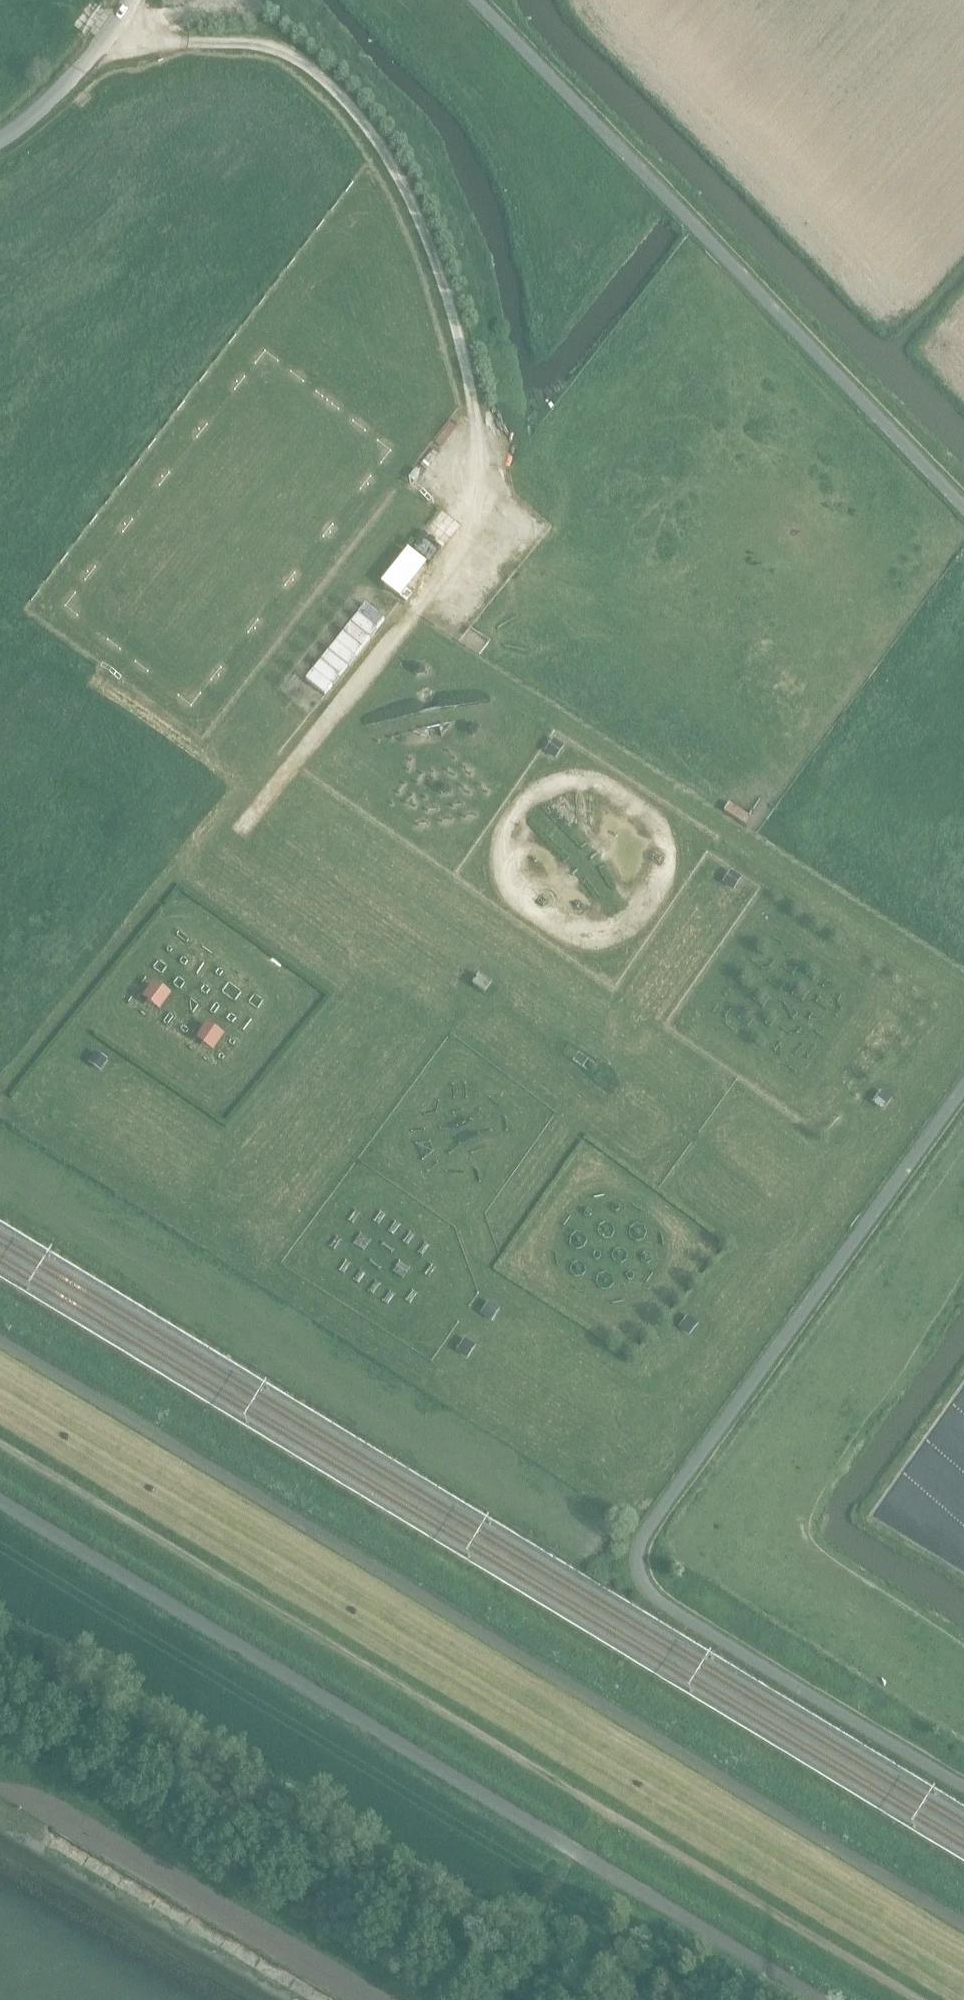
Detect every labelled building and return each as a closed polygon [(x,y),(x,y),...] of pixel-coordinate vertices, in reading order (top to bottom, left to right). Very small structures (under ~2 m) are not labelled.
[(411,547),(383,581),(402,597),(430,563),(411,547)] [(310,679),(331,695),(388,617),(366,602),(310,679)] [(555,742),(548,751),(555,757),(562,748),(555,742)] [(732,873),(725,883),(734,888),(740,879),(732,873)] [(161,1010),(173,993),(155,980),(143,997),(161,1010)] [(210,1021),(198,1038),(216,1050),(228,1033),(210,1021)] [(95,1054),(89,1062),(99,1069),(105,1061),(95,1054)] [(490,1304),(484,1313),(492,1319),(498,1309),(490,1304)] [(689,1318),(682,1327),(689,1334),(697,1325),(689,1318)] [(466,1341),(459,1351),(468,1356),(474,1347),(466,1341)]
